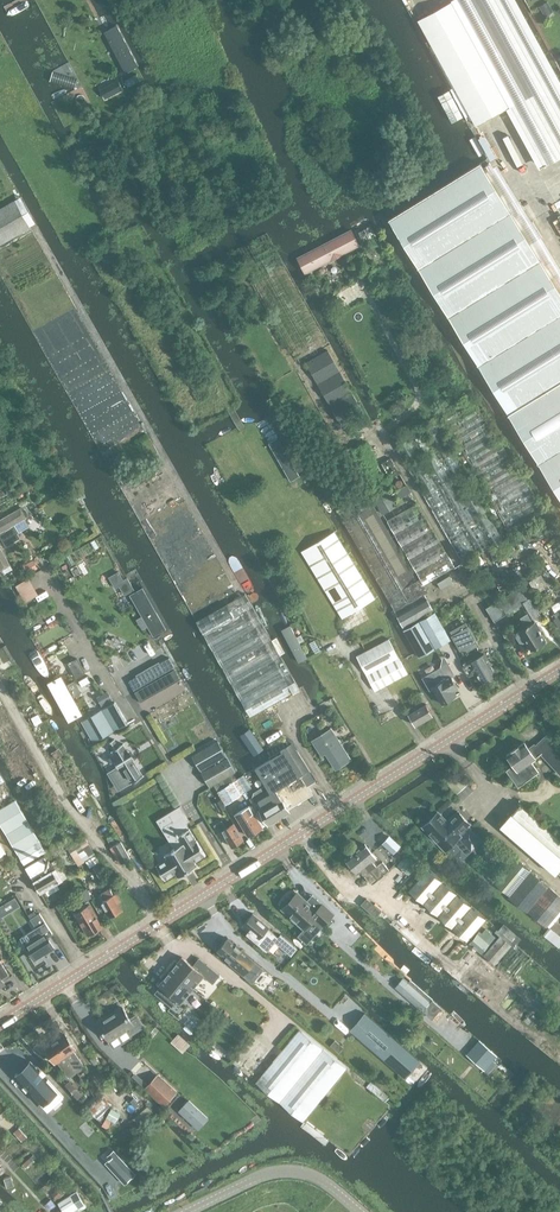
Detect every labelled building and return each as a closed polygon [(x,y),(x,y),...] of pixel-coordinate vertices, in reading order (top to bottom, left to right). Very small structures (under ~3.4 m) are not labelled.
[(460,0),(452,0),(418,19),(476,125),(516,102),(460,0)] [(558,158),(559,157),(559,136),(485,0),(471,0),(558,158)] [(559,127),(559,102),(504,0),(490,0),(559,127)] [(559,93),(559,77),(518,0),(509,0),(559,93)] [(539,6),(543,16),(552,12),(547,3),(539,6)] [(112,25),(99,32),(120,72),(132,65),(112,25)] [(53,71),(50,81),(74,88),(77,79),(53,71)] [(98,89),(103,99),(121,90),(116,80),(98,89)] [(531,242),(542,236),(532,221),(522,227),(482,161),(389,218),(559,498),(559,290),(531,242)] [(20,196),(0,208),(0,245),(36,224),(20,196)] [(298,258),(305,271),(358,244),(351,231),(298,258)] [(342,426),(364,414),(327,349),(305,362),(342,426)] [(407,484),(397,490),(401,497),(411,492),(407,484)] [(397,506),(385,485),(371,493),(383,513),(397,506)] [(416,580),(373,504),(366,493),(336,509),(394,610),(397,616),(403,627),(433,610),(427,599),(423,593),(427,591),(423,584),(420,578),(416,580)] [(387,520),(420,578),(423,584),(454,567),(418,503),(387,520)] [(25,517),(20,508),(0,520),(0,532),(5,529),(10,526),(25,517)] [(19,537),(13,526),(11,527),(6,530),(6,531),(0,535),(6,545),(19,537)] [(342,618),(374,598),(334,531),(301,551),(342,618)] [(1,570),(10,564),(0,548),(0,568),(1,570)] [(27,574),(38,568),(33,560),(23,566),(27,574)] [(118,571),(109,577),(113,584),(123,579),(118,571)] [(541,573),(528,581),(534,590),(546,582),(541,573)] [(29,577),(16,585),(26,602),(39,595),(29,577)] [(523,640),(526,639),(532,648),(545,640),(539,629),(540,629),(534,617),(540,614),(522,585),(486,607),(493,619),(523,601),(526,605),(530,612),(521,617),(525,624),(520,627),(521,628),(520,629),(517,631),(517,634),(520,639),(523,640)] [(142,588),(129,595),(153,636),(166,629),(142,588)] [(299,689),(245,593),(195,621),(250,717),(299,689)] [(558,610),(551,615),(558,626),(559,625),(559,613),(558,610)] [(434,612),(414,623),(403,629),(419,656),(449,638),(434,612)] [(463,650),(476,643),(474,639),(475,638),(468,626),(466,627),(464,623),(452,630),(454,634),(454,636),(460,646),(462,647),(463,650)] [(290,628),(283,632),(299,662),(307,657),(291,627),(290,628)] [(356,656),(375,690),(407,673),(388,638),(356,656)] [(482,681),(496,673),(484,653),(463,665),(463,666),(467,673),(469,674),(476,671),(482,681)] [(67,660),(74,676),(83,672),(76,656),(67,660)] [(169,657),(160,662),(164,671),(174,665),(169,657)] [(442,702),(445,701),(455,695),(452,690),(457,686),(446,666),(438,669),(443,678),(432,685),(442,702)] [(174,669),(164,674),(170,685),(179,679),(174,669)] [(70,673),(64,676),(70,686),(69,687),(76,700),(82,696),(70,673)] [(128,681),(133,689),(141,684),(137,676),(128,681)] [(76,703),(62,677),(53,682),(73,718),(85,711),(80,701),(76,703)] [(145,685),(135,691),(141,701),(150,695),(145,685)] [(189,688),(151,709),(158,722),(197,701),(189,688)] [(107,691),(96,697),(101,706),(112,699),(107,691)] [(127,723),(114,701),(81,720),(93,743),(127,723)] [(415,724),(432,714),(426,703),(409,713),(415,724)] [(330,728),(312,739),(322,755),(325,752),(336,768),(350,759),(330,728)] [(518,787),(538,772),(531,761),(536,758),(536,757),(541,753),(559,772),(559,750),(547,736),(535,745),(534,743),(528,748),(524,742),(506,755),(513,764),(505,770),(518,787)] [(143,775),(142,775),(123,744),(124,744),(123,743),(118,746),(114,740),(115,739),(114,739),(108,743),(108,744),(108,743),(112,750),(111,750),(112,751),(131,782),(131,783),(143,776),(143,775)] [(276,755),(255,767),(267,789),(262,792),(261,791),(257,790),(253,792),(252,796),(251,797),(256,804),(259,802),(262,807),(259,809),(268,824),(289,812),(286,807),(310,793),(306,786),(313,782),(312,782),(316,779),(294,744),(288,739),(272,749),(276,755)] [(200,769),(226,755),(224,751),(219,743),(218,740),(192,755),(200,770),(200,769)] [(226,755),(200,769),(202,771),(201,772),(209,786),(235,771),(226,755)] [(150,774),(169,765),(166,760),(147,769),(150,774)] [(446,782),(456,793),(467,783),(457,772),(446,782)] [(216,792),(225,805),(244,792),(236,779),(216,792)] [(17,854),(24,865),(46,852),(39,841),(15,800),(0,809),(0,825),(17,854)] [(220,800),(215,803),(220,811),(225,809),(220,800)] [(555,873),(556,872),(559,868),(559,840),(519,804),(501,826),(555,873)] [(249,806),(236,814),(249,836),(262,829),(249,806)] [(471,849),(481,840),(469,828),(467,831),(465,828),(470,823),(458,811),(447,822),(438,812),(423,826),(430,833),(427,835),(435,843),(437,841),(446,850),(456,840),(461,846),(465,842),(471,849)] [(155,865),(165,880),(166,880),(165,879),(176,873),(178,876),(177,876),(178,877),(197,865),(196,865),(194,862),(204,855),(205,856),(205,855),(197,841),(196,841),(189,830),(190,830),(189,829),(185,823),(189,821),(189,820),(173,830),(174,829),(176,833),(175,833),(177,836),(178,835),(183,843),(175,848),(174,847),(172,848),(172,849),(164,855),(165,855),(167,858),(156,865),(156,864),(155,865)] [(218,832),(221,830),(231,847),(243,840),(233,822),(226,827),(221,820),(213,825),(218,832)] [(81,860),(95,853),(85,834),(72,842),(81,860)] [(383,843),(394,852),(400,845),(389,836),(383,843)] [(120,841),(112,846),(121,863),(130,858),(120,841)] [(355,851),(378,880),(384,875),(383,874),(388,870),(382,862),(377,867),(375,865),(376,865),(374,861),(377,859),(364,843),(355,851)] [(378,880),(355,851),(345,858),(357,874),(361,871),(363,874),(370,883),(371,882),(373,884),(378,880)] [(407,854),(398,865),(408,874),(417,863),(407,854)] [(25,867),(41,893),(67,877),(56,859),(49,864),(44,856),(25,867)] [(408,889),(467,940),(486,918),(427,868),(417,879),(408,889)] [(530,870),(508,897),(546,926),(559,910),(559,895),(530,870)] [(115,894),(113,895),(109,887),(100,893),(103,899),(101,901),(111,917),(122,911),(117,903),(120,901),(115,894)] [(87,888),(80,892),(85,900),(92,896),(87,888)] [(333,914),(322,904),(317,910),(313,906),(312,907),(296,893),(293,897),(290,897),(286,901),(286,904),(283,907),(291,915),(290,917),(295,921),(297,921),(305,928),(312,920),(314,922),(316,919),(323,925),(333,914)] [(21,908),(17,896),(0,903),(0,916),(21,908)] [(81,908),(75,912),(88,935),(90,934),(92,935),(94,934),(95,933),(96,931),(103,926),(88,900),(80,905),(81,908)] [(241,923),(249,929),(251,931),(248,935),(265,949),(273,940),(289,953),(295,946),(279,932),(276,935),(261,922),(262,920),(251,911),(241,923)] [(42,933),(24,944),(35,960),(54,947),(47,937),(53,934),(39,913),(30,919),(36,928),(38,927),(42,933)] [(503,923),(498,929),(498,930),(496,929),(494,931),(499,936),(483,955),(494,965),(511,945),(513,947),(521,939),(503,923)] [(479,931),(477,933),(469,943),(480,953),(489,943),(485,940),(491,933),(486,929),(482,933),(479,931)] [(262,966),(227,937),(217,949),(244,972),(251,978),(252,978),(256,974),(257,975),(259,972),(258,971),(261,967),(262,966)] [(176,960),(169,969),(192,988),(203,975),(212,983),(219,975),(207,964),(200,972),(182,956),(177,962),(176,960)] [(192,988),(169,969),(162,977),(164,978),(159,984),(166,990),(160,997),(171,1006),(177,999),(181,1002),(192,988)] [(432,1000),(430,1002),(408,982),(401,991),(432,1018),(441,1008),(432,1000)] [(97,1021),(107,1038),(125,1027),(129,1032),(142,1024),(135,1014),(129,1018),(122,1006),(97,1021)] [(419,1060),(365,1014),(351,1030),(404,1077),(419,1060)] [(346,1068),(299,1029),(255,1082),(303,1121),(346,1068)] [(65,1033),(55,1040),(76,1071),(84,1065),(73,1050),(75,1048),(65,1033)] [(178,1034),(172,1040),(171,1042),(182,1052),(189,1044),(178,1034)] [(467,1053),(485,1069),(497,1055),(479,1039),(467,1053)] [(76,1071),(55,1040),(44,1047),(55,1062),(57,1061),(68,1076),(76,1071)] [(335,1040),(331,1045),(339,1052),(343,1047),(335,1040)] [(16,1073),(44,1104),(58,1091),(30,1061),(29,1061),(31,1064),(19,1075),(16,1073)] [(158,1075),(146,1088),(163,1105),(176,1091),(158,1075)] [(100,1092),(85,1105),(97,1118),(111,1105),(100,1092)] [(133,1098),(130,1100),(136,1106),(138,1104),(133,1098)] [(198,1128),(208,1117),(189,1100),(179,1110),(198,1128)] [(146,1106),(134,1118),(139,1123),(152,1112),(146,1106)] [(111,1108),(107,1118),(116,1122),(120,1113),(111,1108)] [(105,1118),(102,1125),(108,1129),(112,1122),(105,1118)] [(19,1126),(13,1131),(22,1141),(27,1136),(19,1126)] [(136,1173),(111,1147),(100,1156),(125,1183),(136,1173)] [(48,1206),(54,1202),(34,1176),(28,1181),(48,1206)] [(80,1210),(86,1206),(76,1190),(58,1202),(64,1211),(71,1211),(78,1208),(80,1210)]
